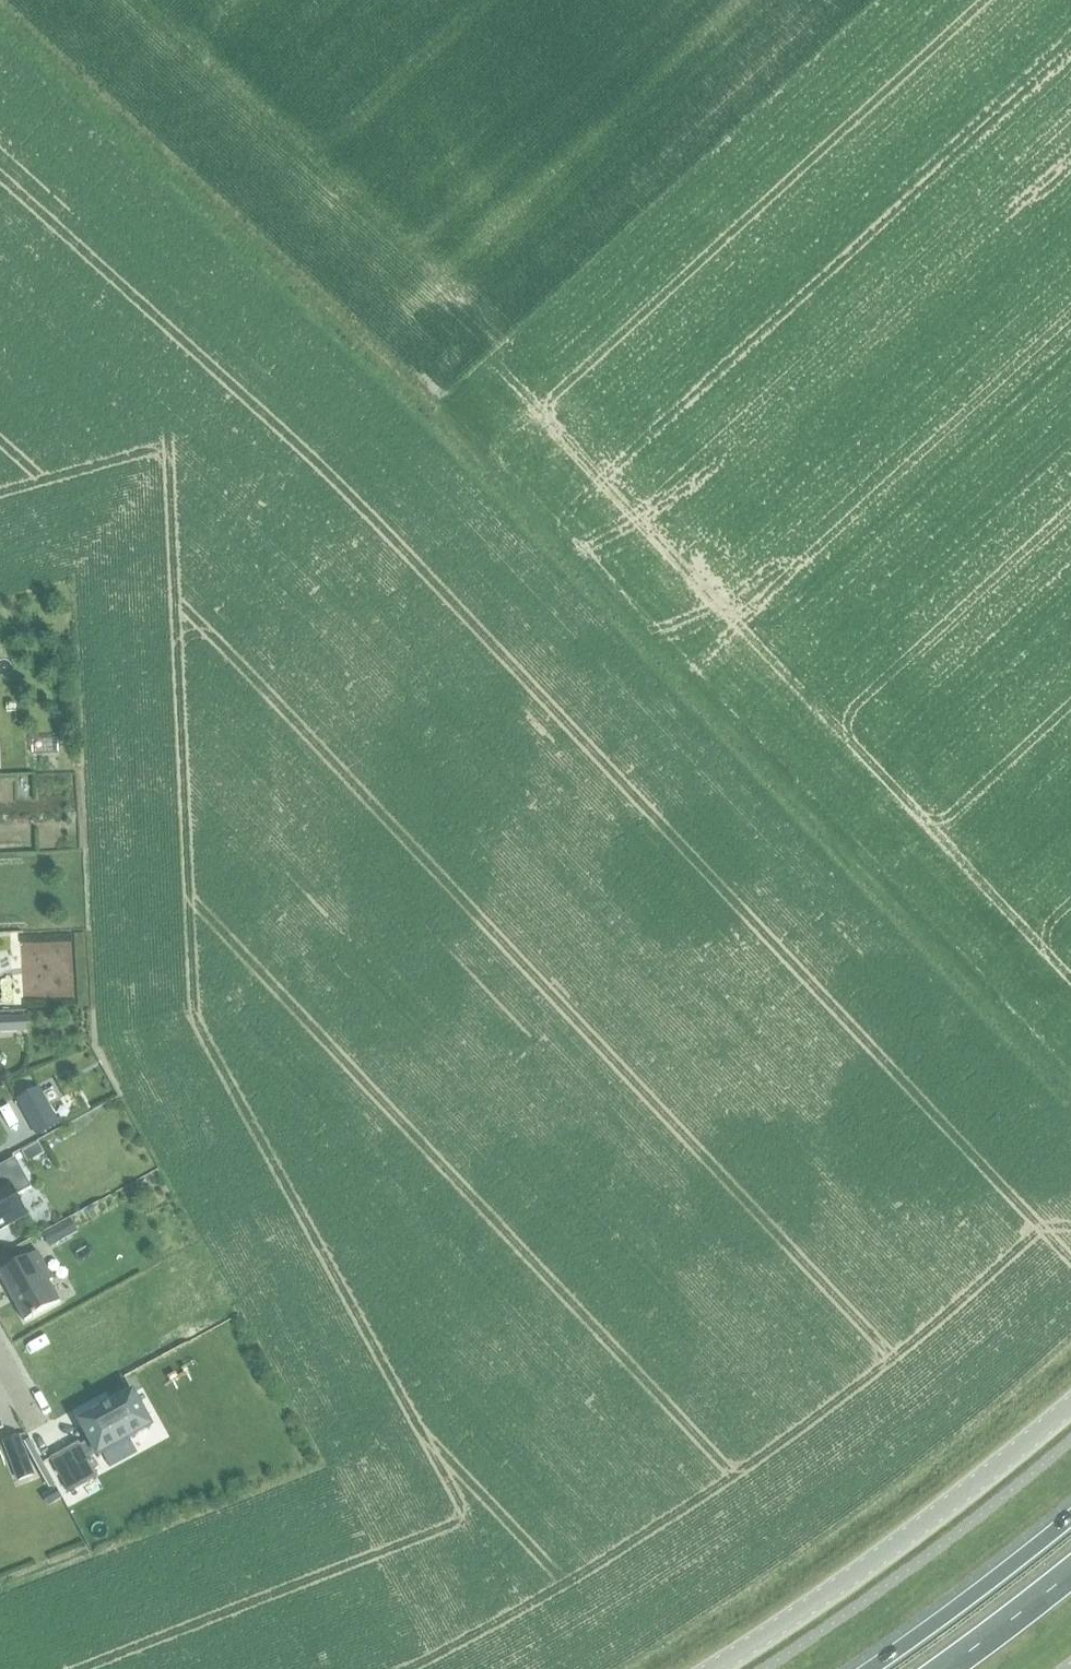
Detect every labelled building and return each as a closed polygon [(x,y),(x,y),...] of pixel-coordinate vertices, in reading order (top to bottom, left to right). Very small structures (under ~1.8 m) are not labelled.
[(0,1018),(0,1033),(28,1032),(27,1017),(0,1018)] [(38,1089),(17,1101),(37,1138),(59,1126),(38,1089)] [(38,1145),(22,1154),(27,1164),(43,1155),(38,1145)] [(27,1217),(16,1197),(32,1188),(16,1159),(0,1167),(0,1231),(27,1217)] [(72,1219),(45,1234),(51,1245),(78,1231),(72,1219)] [(0,1273),(0,1276),(8,1291),(10,1290),(15,1300),(13,1301),(25,1321),(32,1317),(33,1318),(38,1316),(37,1315),(61,1302),(50,1282),(53,1280),(38,1252),(0,1273)] [(79,1444),(51,1459),(69,1492),(97,1477),(87,1458),(97,1453),(98,1456),(102,1454),(130,1439),(152,1427),(133,1393),(113,1404),(100,1411),(100,1412),(80,1423),(90,1442),(81,1447),(79,1444)] [(20,1435),(3,1442),(18,1481),(35,1475),(20,1435)] [(50,1492),(46,1494),(52,1504),(62,1498),(57,1488),(50,1492)]
